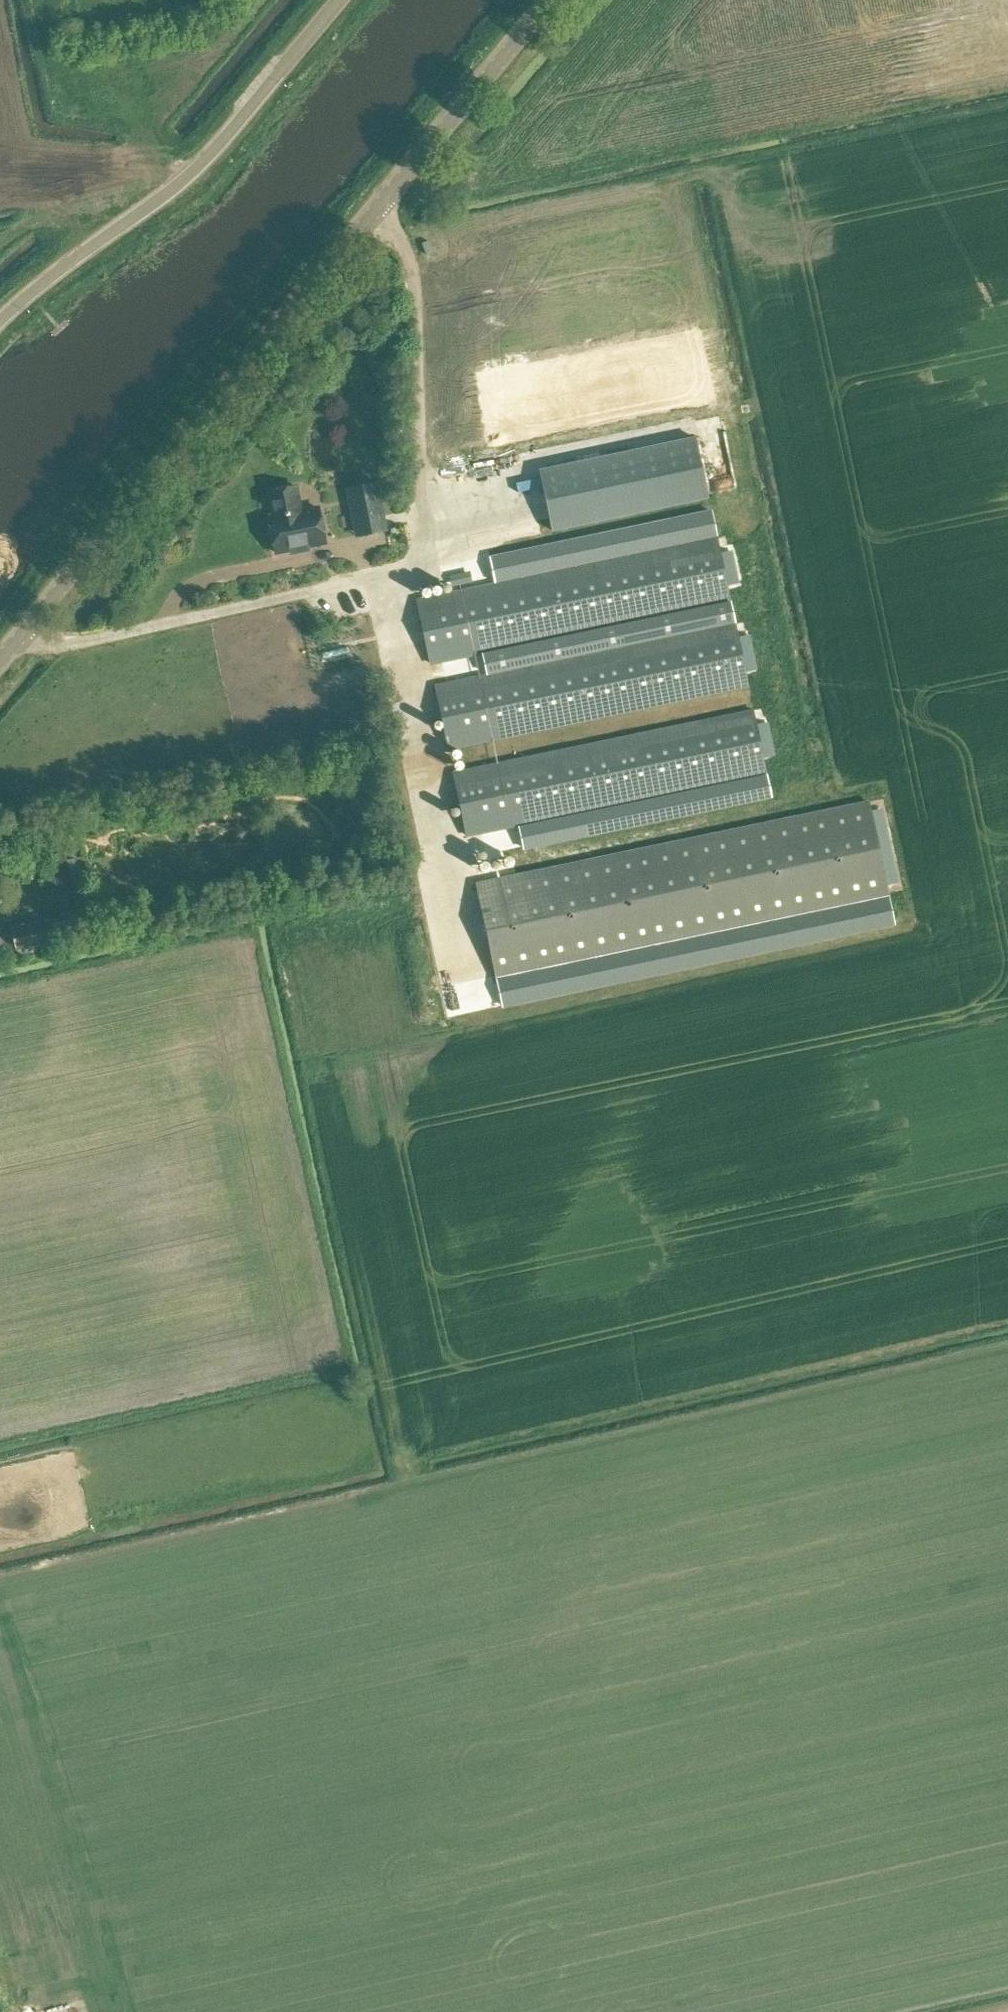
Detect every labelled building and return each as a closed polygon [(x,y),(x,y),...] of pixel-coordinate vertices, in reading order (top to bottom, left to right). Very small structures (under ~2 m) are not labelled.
[(538,471),(551,533),(708,499),(695,438),(538,471)] [(378,484),(360,488),(365,511),(357,513),(362,536),(388,531),(378,484)] [(302,512),(297,486),(266,493),(273,527),(269,527),(275,556),(327,546),(319,508),(302,512)] [(430,665),(729,602),(716,539),(416,602),(430,665)] [(448,751),(747,688),(734,625),(435,688),(448,751)] [(466,837),(765,774),(752,711),(453,774),(466,837)] [(868,803),(477,885),(496,977),(887,895),(868,803)] [(67,861),(65,853),(48,857),(58,898),(74,894),(69,870),(75,868),(73,860),(67,861)] [(70,937),(67,921),(53,924),(52,922),(13,930),(17,951),(55,943),(54,940),(70,937)]
